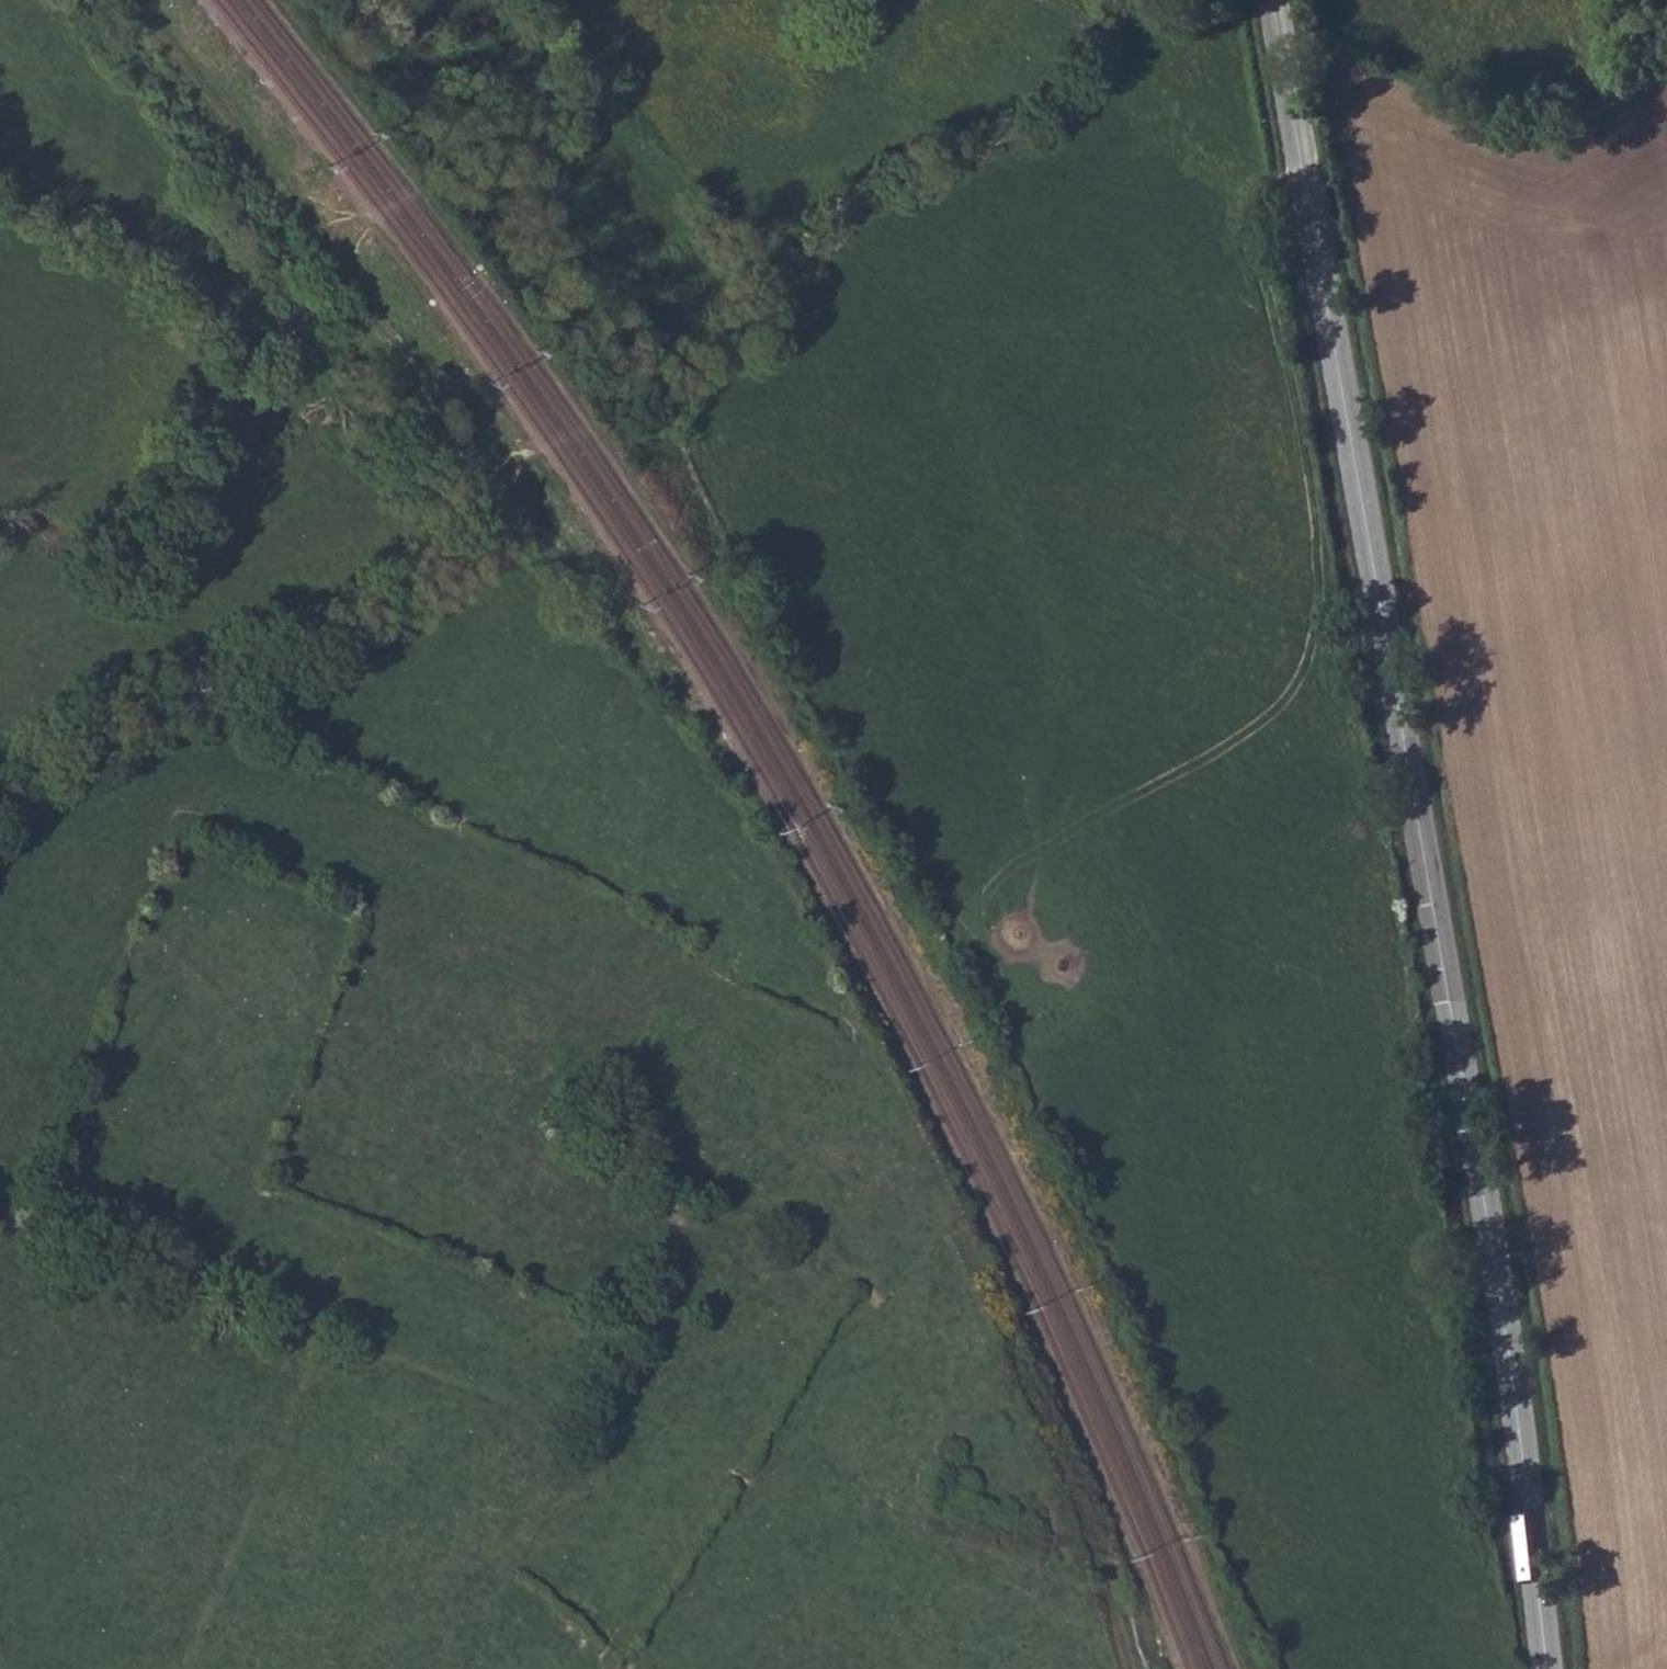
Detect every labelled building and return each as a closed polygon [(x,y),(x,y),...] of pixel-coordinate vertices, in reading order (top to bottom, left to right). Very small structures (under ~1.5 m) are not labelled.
[(1135,1600),(1124,1604),(1131,1620),(1141,1616),(1135,1600)]
